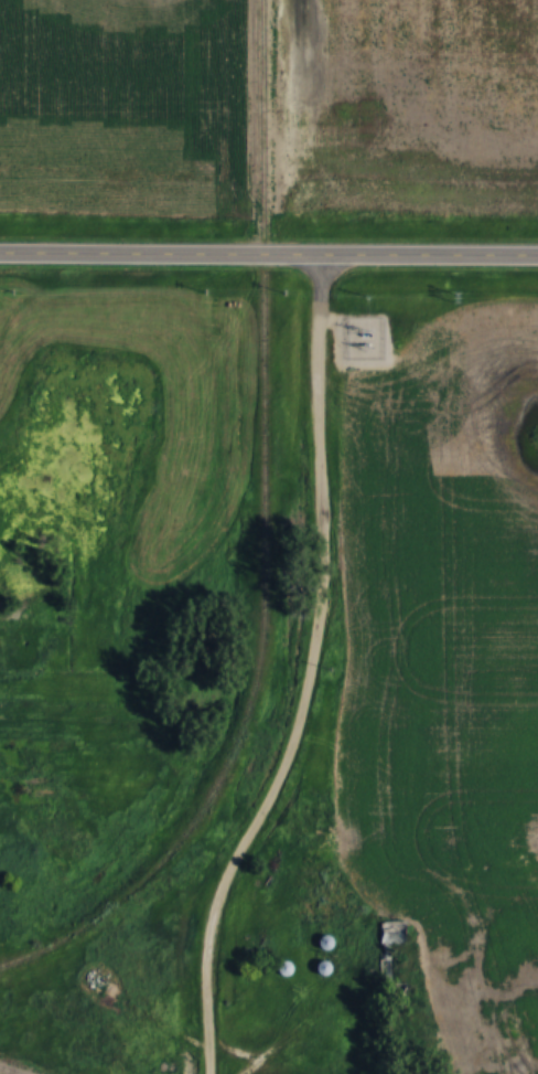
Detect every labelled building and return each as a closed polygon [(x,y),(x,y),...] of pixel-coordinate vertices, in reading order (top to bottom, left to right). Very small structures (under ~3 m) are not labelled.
[(392,944),(410,944),(410,924),(382,924),(382,965),(392,965),(392,944)] [(339,940),(325,937),(322,949),(336,952),(339,940)] [(285,978),(296,970),(289,960),(278,969),(285,978)] [(334,965),(321,962),(319,974),(332,976),(334,965)]
